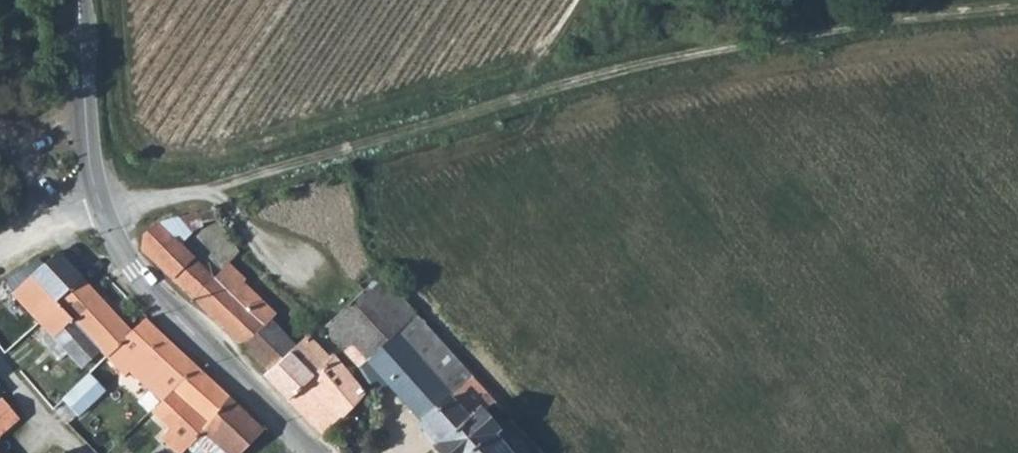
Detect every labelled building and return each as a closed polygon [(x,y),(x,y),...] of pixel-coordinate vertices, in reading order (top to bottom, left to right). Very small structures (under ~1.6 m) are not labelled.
[(153,229),(179,250),(188,236),(173,222),(153,229)] [(153,229),(141,233),(140,238),(138,253),(194,304),(214,282),(179,250),(153,229)] [(72,361),(91,343),(106,357),(130,333),(74,276),(53,256),(40,268),(32,261),(0,280),(0,287),(72,361)] [(328,326),(345,346),(347,346),(365,365),(419,315),(373,266),(358,280),(367,292),(328,326)] [(194,304),(245,350),(272,324),(275,319),(244,289),(244,286),(226,269),(214,282),(194,304)] [(443,450),(440,452),(509,452),(496,439),(498,434),(484,420),(483,415),(496,403),(476,379),(419,315),(365,365),(443,450)] [(103,360),(120,376),(125,372),(160,403),(193,368),(143,321),(140,322),(130,333),(106,357),(103,360)] [(245,350),(269,373),(295,345),(272,324),(245,350)] [(269,373),(264,378),(320,433),(318,436),(326,442),(365,402),(330,367),(328,369),(301,342),(295,345),(269,373)] [(184,446),(226,400),(193,368),(160,403),(149,414),(164,428),(156,437),(173,452),(177,452),(184,446)] [(51,411),(66,426),(102,390),(88,375),(51,411)] [(16,417),(0,397),(0,433),(16,417)] [(187,448),(202,434),(223,452),(239,452),(259,431),(226,400),(184,446),(187,448)] [(192,452),(223,452),(202,434),(187,448),(192,452)] [(66,439),(51,452),(78,452),(66,439)]
